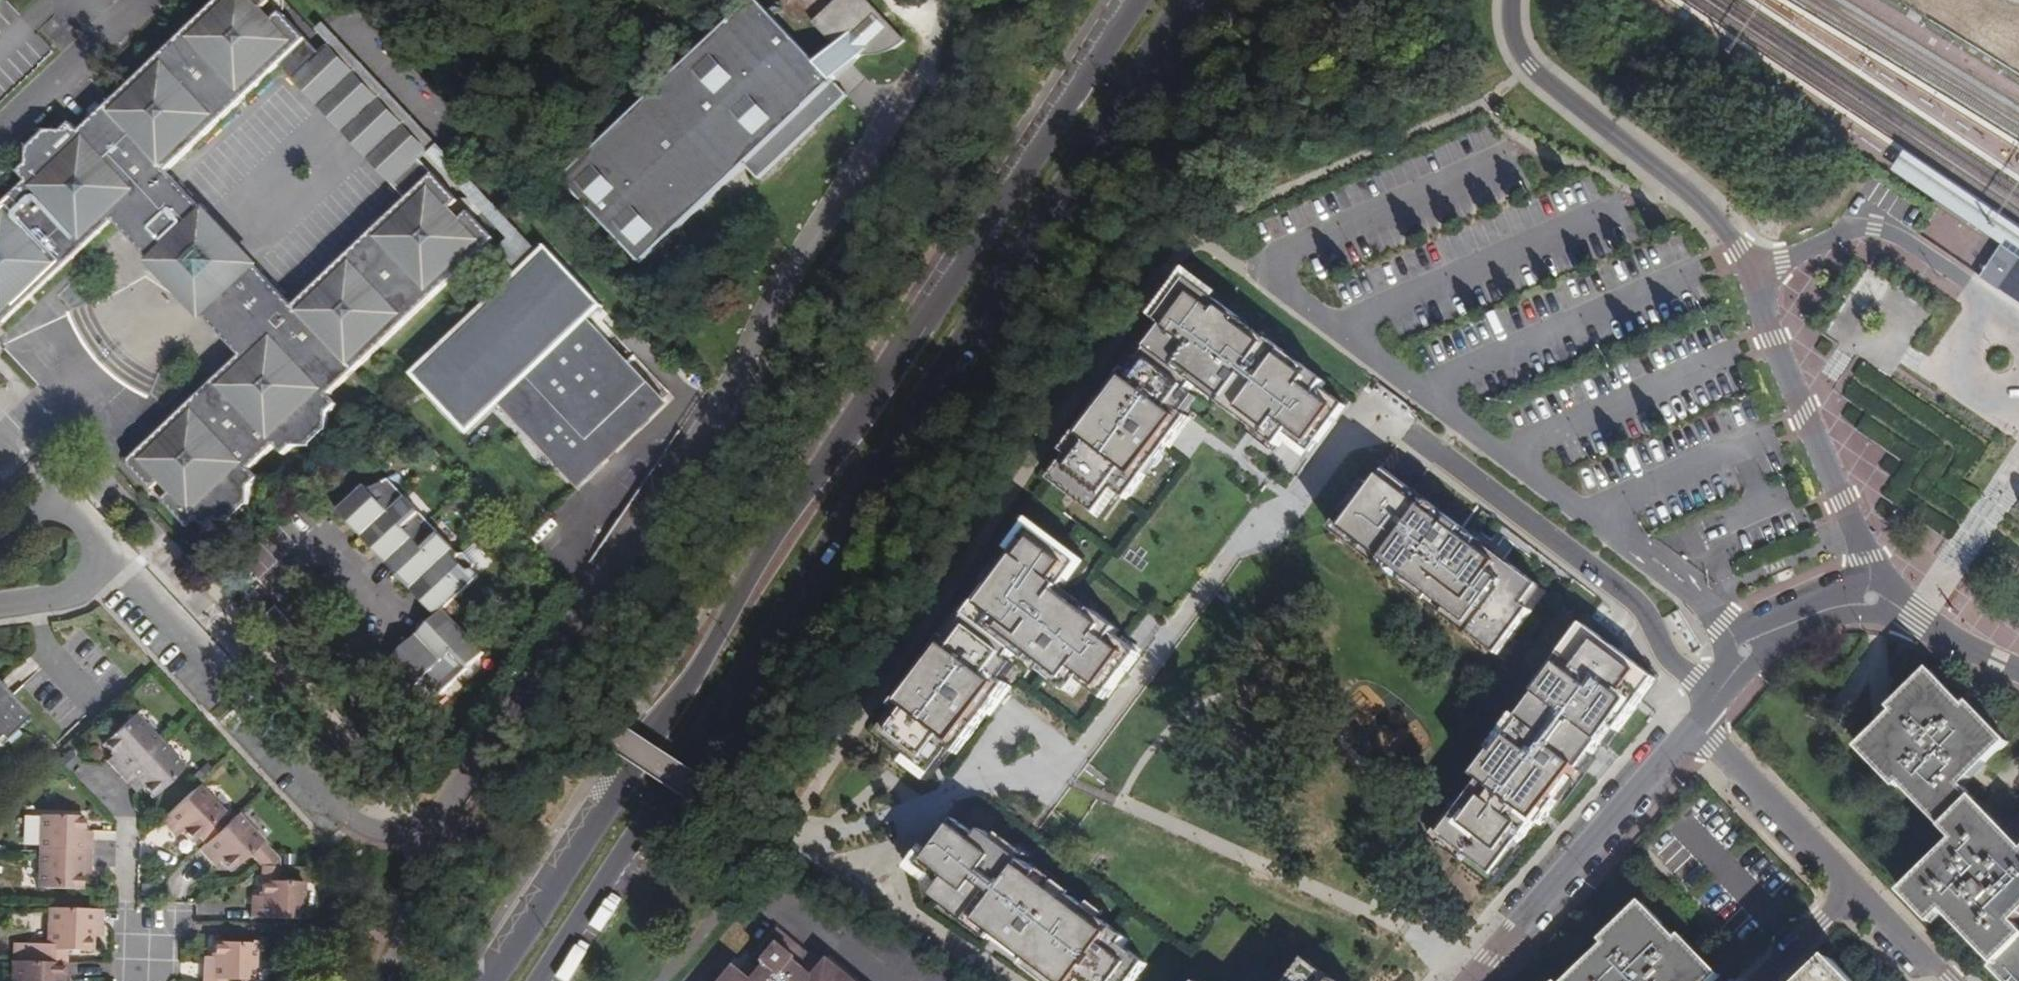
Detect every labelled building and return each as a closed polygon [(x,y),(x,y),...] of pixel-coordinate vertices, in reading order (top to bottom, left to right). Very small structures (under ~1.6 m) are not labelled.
[(273,75),(300,49),(310,40),(272,0),(222,0),(82,132),(73,123),(65,132),(47,133),(30,148),(29,165),(19,173),(27,183),(3,205),(0,202),(0,329),(1,330),(115,223),(156,265),(164,257),(171,264),(171,284),(187,300),(206,300),(213,309),(204,318),(243,360),(129,466),(155,494),(169,480),(178,490),(164,504),(190,531),(199,522),(208,531),(217,522),(234,522),(250,507),(252,489),(261,480),(252,471),(277,448),(286,457),(294,449),(312,449),(329,432),(330,415),(339,407),(331,398),(498,239),(437,175),(427,184),(399,210),(296,308),(257,267),(249,275),(241,267),(241,250),(225,232),(208,231),(201,224),(209,215),(169,173),(273,75)] [(3,0),(0,0),(0,104),(53,54),(3,0)] [(851,99),(838,85),(820,66),(759,0),(565,182),(644,265),(748,167),(762,182),(851,99)] [(857,67),(866,58),(874,61),(878,61),(883,61),(890,58),(899,53),(910,44),(902,35),(869,0),(843,0),(817,25),(839,48),(857,67)] [(820,66),(838,85),(857,67),(839,48),(820,66)] [(300,49),(273,75),(287,90),(315,64),(300,49)] [(315,64),(287,90),(385,195),(413,168),(422,159),(324,56),(315,64)] [(517,260),(534,244),(440,143),(431,152),(511,238),(503,246),(517,260)] [(1902,147),(1888,166),(1999,242),(2018,255),(2018,225),(1902,147)] [(385,195),(399,210),(427,184),(413,168),(385,195)] [(1999,242),(1977,274),(2018,302),(2018,255),(1999,242)] [(600,461),(666,399),(592,321),(607,307),(554,252),(547,259),(543,255),(524,274),(527,278),(424,376),(471,426),(499,399),(556,459),(564,451),(590,479),(604,466),(600,461)] [(1306,459),(1346,407),(1322,388),(1326,383),(1301,364),(1297,369),(1281,357),(1285,352),(1271,341),(1267,346),(1238,324),(1242,319),(1190,280),(1159,321),(1166,327),(1129,373),(1116,390),(1111,386),(1074,434),(1080,438),(1068,454),(1050,479),(1095,513),(1113,490),(1125,499),(1145,474),(1139,470),(1161,441),(1166,446),(1188,417),(1183,412),(1176,407),(1189,390),(1194,383),(1198,378),(1241,410),(1236,415),(1278,446),(1282,440),(1306,459)] [(1267,346),(1271,341),(1242,319),(1238,324),(1267,346)] [(1297,369),(1301,364),(1285,352),(1281,357),(1297,369)] [(1124,369),(1111,386),(1116,390),(1129,373),(1124,369)] [(1198,378),(1194,383),(1236,415),(1241,410),(1198,378)] [(1176,407),(1183,412),(1196,395),(1189,390),(1176,407)] [(670,404),(666,399),(600,461),(604,466),(670,404)] [(1080,438),(1074,434),(1062,450),(1068,454),(1080,438)] [(1145,474),(1166,446),(1161,441),(1139,470),(1145,474)] [(564,451),(556,459),(582,487),(590,479),(564,451)] [(1444,616),(1497,657),(1531,613),(1524,608),(1539,588),(1428,503),(1424,508),(1407,496),(1411,490),(1380,466),(1331,530),(1362,554),(1366,548),(1384,561),(1380,567),(1427,603),(1431,598),(1448,611),(1444,616)] [(366,485),(338,511),(437,618),(391,660),(418,688),(423,683),(442,695),(486,653),(447,610),(481,579),(475,574),(475,566),(465,556),(459,556),(388,479),(370,490),(366,485)] [(155,494),(164,504),(178,490),(169,480),(155,494)] [(1428,503),(1411,490),(1407,496),(1424,508),(1428,503)] [(896,709),(878,733),(925,767),(943,743),(948,746),(955,752),(1006,683),(1000,679),(993,674),(1007,656),(1013,649),(1017,643),(1031,654),(1045,665),(1058,675),(1054,680),(1070,692),(1079,680),(1103,698),(1138,652),(1114,634),(1118,628),(1093,609),(1089,614),(1058,591),(1079,564),(1032,528),(987,586),(989,587),(951,637),(938,654),(932,650),(891,705),(896,709)] [(1362,554),(1380,567),(1384,561),(1366,548),(1362,554)] [(1546,593),(1539,588),(1524,608),(1531,613),(1546,593)] [(1427,603),(1444,616),(1448,611),(1431,598),(1427,603)] [(1656,682),(1583,626),(1543,678),(1546,681),(1535,696),(1517,719),(1521,721),(1495,755),(1492,753),(1473,777),(1478,781),(1437,835),(1491,878),(1532,823),(1537,827),(1547,815),(1556,803),(1553,800),(1576,771),(1579,773),(1589,760),(1600,746),(1612,731),(1616,735),(1656,682)] [(938,654),(951,637),(946,632),(932,650),(938,654)] [(1027,659),(1031,654),(1017,643),(1013,649),(1027,659)] [(1014,661),(1007,656),(993,674),(1000,679),(1014,661)] [(1058,675),(1045,665),(1041,670),(1054,680),(1058,675)] [(1903,785),(1945,829),(1977,799),(1965,787),(2009,743),(1972,704),(1968,707),(1934,672),(1894,710),(1898,714),(1861,749),(1899,788),(1903,785)] [(1530,691),(1535,696),(1546,681),(1543,678),(1541,677),(1530,691)] [(2,739),(17,726),(27,716),(0,687),(0,737),(2,739)] [(111,766),(122,776),(160,740),(134,713),(103,742),(113,753),(118,758),(111,766)] [(1468,773),(1473,777),(1492,753),(1495,755),(1521,721),(1517,719),(1513,715),(1468,773)] [(17,726),(2,739),(0,737),(0,744),(3,747),(21,730),(17,726)] [(1612,731),(1600,746),(1605,749),(1616,735),(1612,731)] [(160,740),(122,776),(133,787),(139,781),(145,787),(154,797),(185,767),(160,740)] [(936,764),(948,746),(943,743),(925,767),(932,772),(937,765),(936,764)] [(107,761),(111,766),(118,758),(113,753),(107,761)] [(1556,803),(1547,815),(1551,818),(1593,764),(1589,760),(1579,773),(1576,771),(1553,800),(1556,803)] [(139,781),(133,787),(138,793),(145,787),(139,781)] [(200,783),(163,817),(174,829),(180,823),(185,829),(196,840),(202,835),(208,841),(230,821),(223,814),(227,810),(200,783)] [(1997,965),(2018,946),(2018,926),(2017,923),(2018,921),(2018,842),(1977,799),(1945,829),(1957,841),(1916,881),(1997,965)] [(208,841),(200,849),(211,861),(218,854),(223,860),(233,870),(251,854),(262,867),(280,867),(281,858),(238,813),(230,821),(208,841)] [(41,814),(40,851),(91,852),(91,837),(83,837),(83,829),(83,814),(41,814)] [(1058,980),(1129,980),(1144,962),(1119,943),(1124,936),(1069,894),(1068,894),(1064,899),(1035,877),(1039,872),(1038,871),(983,830),(978,836),(954,818),(918,865),(941,883),(936,890),(992,932),(1025,957),(1058,980)] [(179,834),(185,829),(180,823),(174,829),(179,834)] [(91,852),(40,851),(39,889),(81,889),(81,874),(81,867),(91,867),(91,852)] [(218,854),(211,861),(216,866),(223,860),(218,854)] [(280,867),(262,867),(262,893),(262,901),(253,901),(252,917),(304,917),(305,881),(280,880),(280,867)] [(1064,899),(1068,894),(1069,894),(1071,891),(1040,868),(1038,871),(1039,872),(1035,877),(1064,899)] [(988,937),(992,932),(936,890),(932,895),(988,937)] [(1684,936),(1680,940),(1650,910),(1644,903),(1605,941),(1608,947),(1572,980),(1717,980),(1722,976),(1684,936)] [(48,962),(67,963),(66,951),(92,950),(92,936),(92,925),(102,924),(102,910),(49,908),(48,962)] [(101,936),(102,924),(92,925),(92,936),(101,936)] [(737,967),(726,980),(850,980),(824,960),(811,974),(800,964),(808,954),(776,928),(750,959),(762,967),(752,979),(737,967)] [(228,980),(255,980),(255,943),(213,941),(213,956),(213,963),(204,963),(203,980),(227,980),(228,980)] [(1997,965),(1994,968),(2006,980),(2018,980),(2018,946),(1997,965)] [(824,960),(850,980),(857,980),(827,957),(824,960)] [(1025,957),(1020,963),(1044,980),(1058,980),(1025,957)] [(1302,958),(1285,980),(1333,980),(1302,958)] [(67,963),(48,962),(12,961),(11,980),(57,980),(66,980),(67,963)] [(1835,961),(1814,980),(1854,980),(1835,961)] [(737,967),(734,965),(721,980),(726,980),(737,967)]
